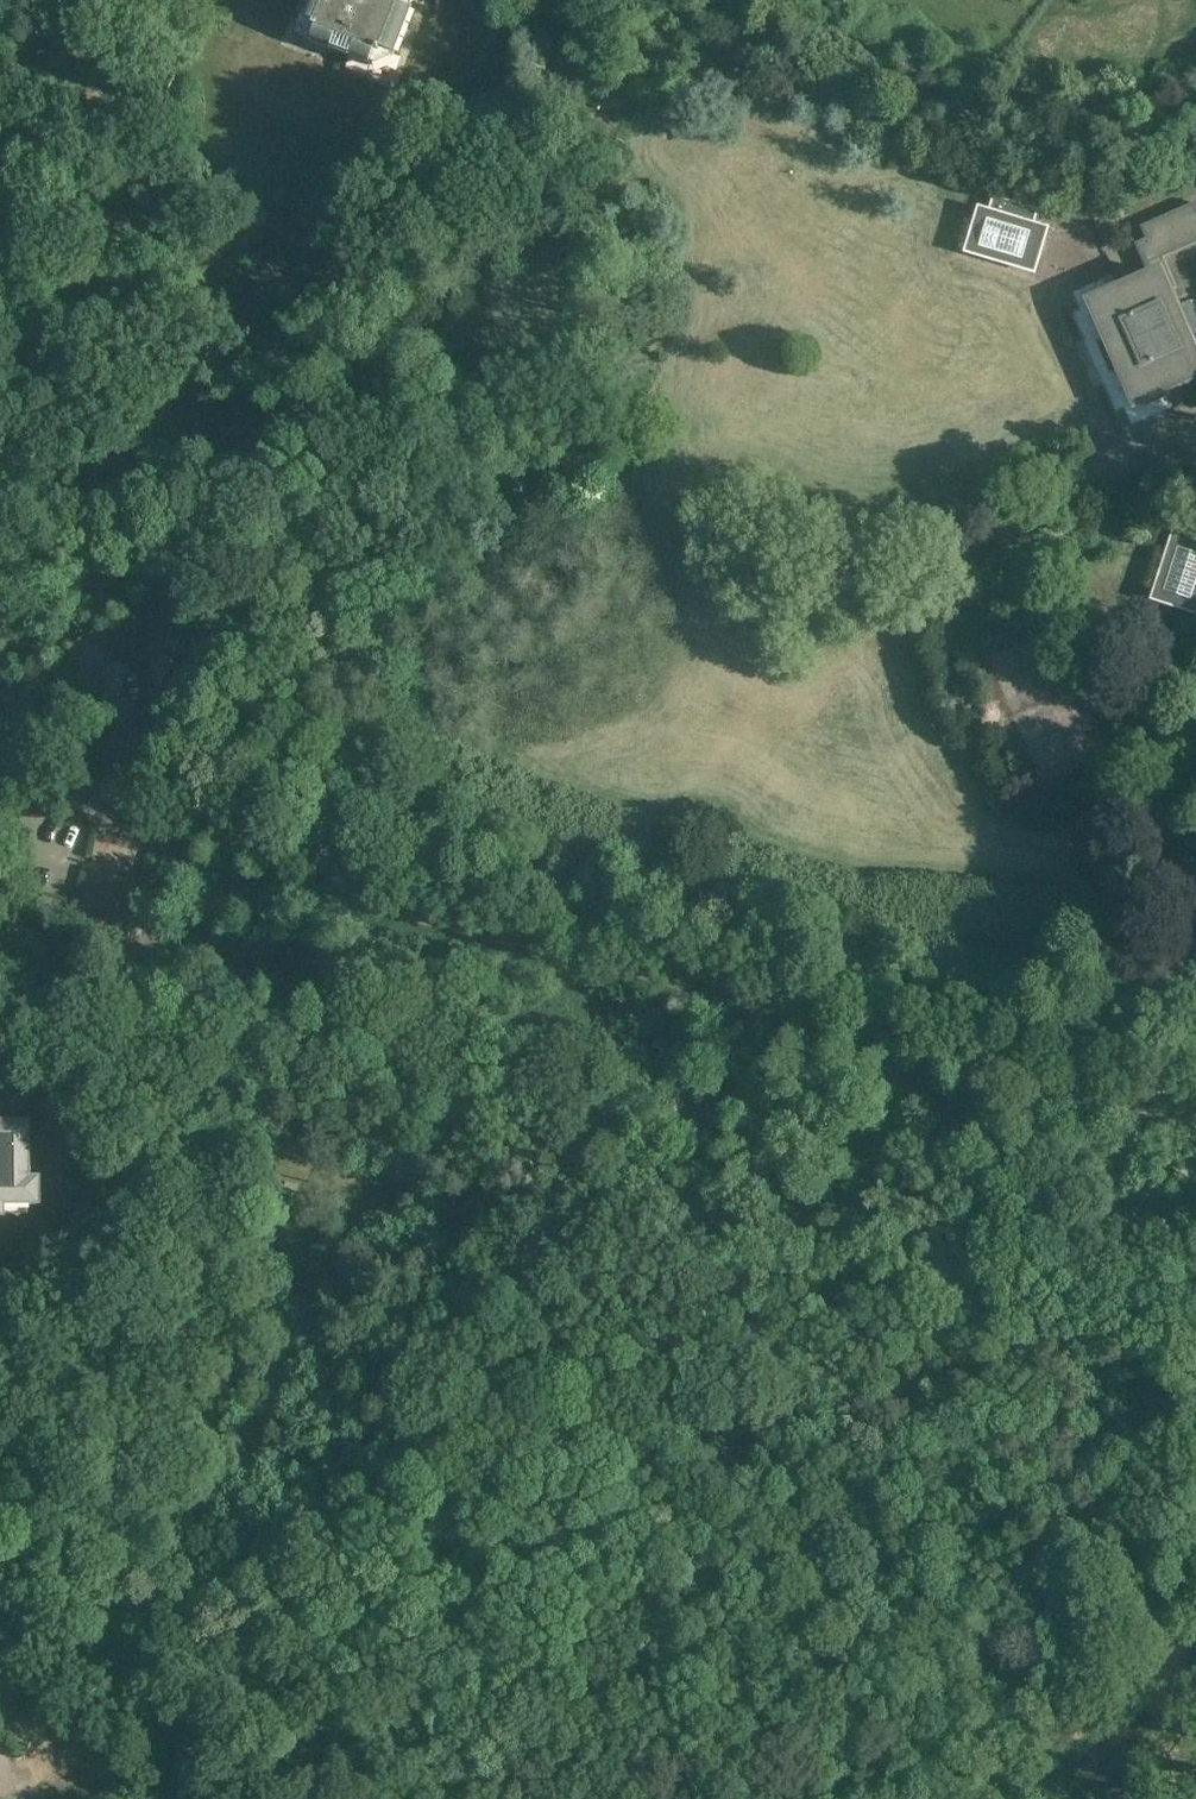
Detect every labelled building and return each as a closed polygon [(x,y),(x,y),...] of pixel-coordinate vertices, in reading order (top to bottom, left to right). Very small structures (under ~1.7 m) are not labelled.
[(298,17),(301,19),(295,35),(311,41),(311,43),(370,66),(371,64),(387,71),(393,55),(396,56),(414,10),(411,9),(415,0),(304,0),(298,17)] [(963,253),(1035,275),(1049,227),(1035,223),(1039,210),(992,196),(988,209),(977,206),(963,253)] [(1140,227),(1146,239),(1134,244),(1147,272),(1083,300),(1133,412),(1195,384),(1195,348),(1191,337),(1195,335),(1195,316),(1190,301),(1179,306),(1173,292),(1179,289),(1166,260),(1195,246),(1195,202),(1140,227)] [(1113,272),(1081,287),(1086,296),(1118,281),(1113,272)] [(1149,600),(1195,616),(1195,536),(1172,529),(1149,600)] [(30,1214),(30,1203),(40,1202),(40,1181),(30,1181),(29,1124),(0,1125),(0,1214),(30,1214)]
